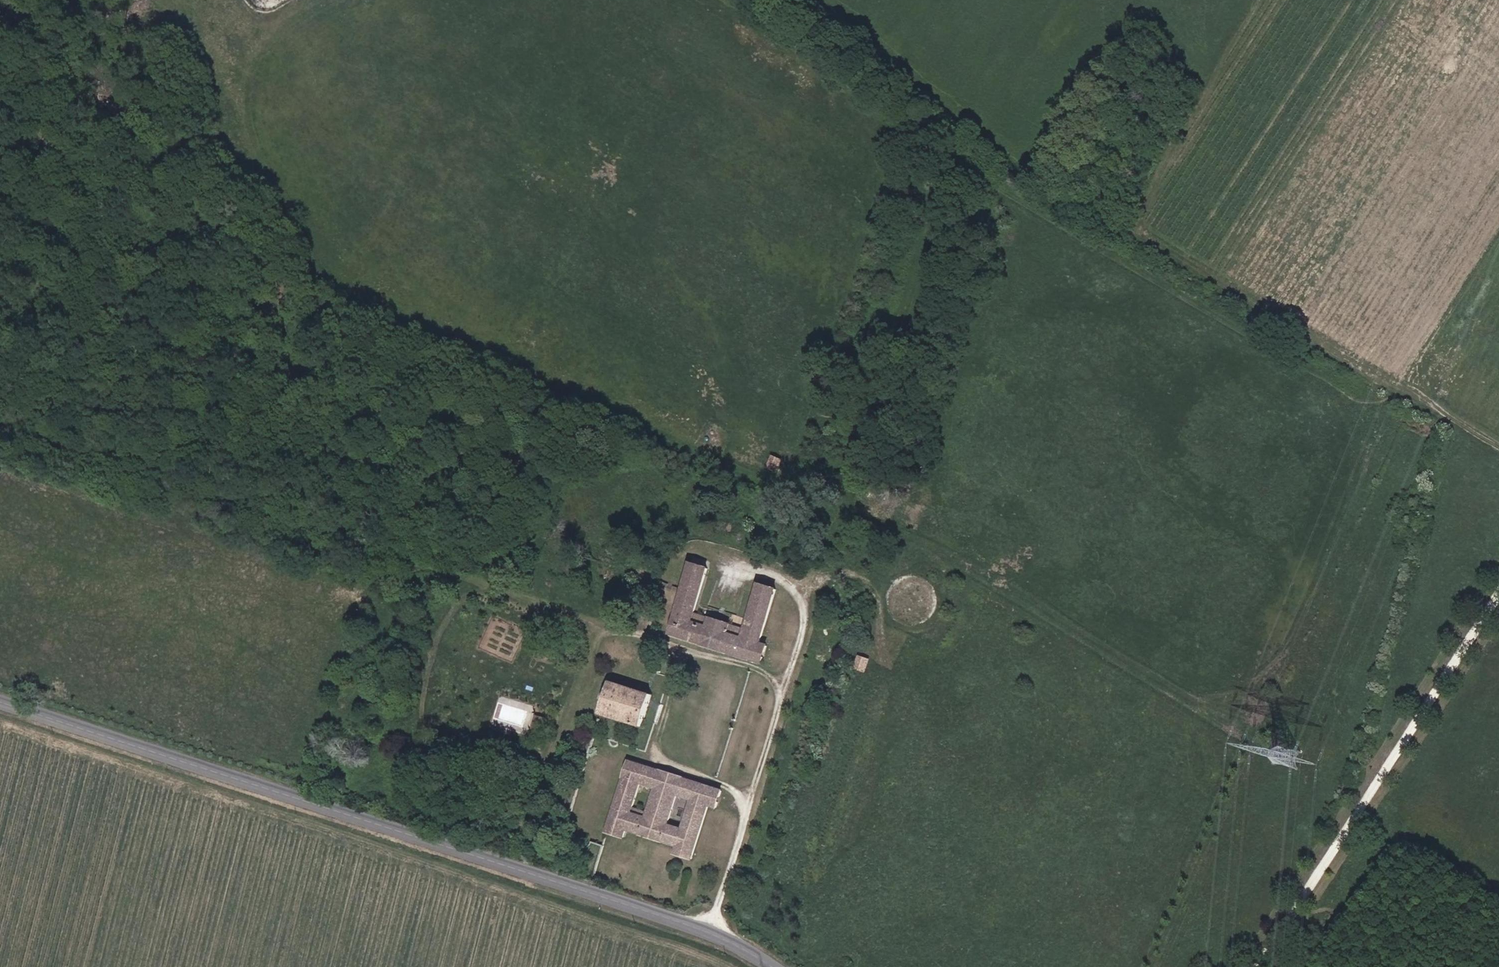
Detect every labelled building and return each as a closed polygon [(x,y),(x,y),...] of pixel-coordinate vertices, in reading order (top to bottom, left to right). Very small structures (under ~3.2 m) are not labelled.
[(766,467),(778,473),(784,460),(772,454),(766,467)] [(690,611),(704,567),(688,562),(665,633),(671,634),(753,661),(760,663),(766,645),(758,643),(775,590),(756,584),(741,628),(726,623),(721,637),(702,631),(707,616),(690,611)] [(855,669),(867,672),(870,658),(858,655),(855,669)] [(640,726),(641,727),(652,695),(611,681),(600,712),(640,726)] [(644,834),(675,844),(672,852),(689,858),(708,805),(714,807),(720,791),(710,788),(629,762),(605,830),(622,837),(625,828),(644,834)] [(603,865),(606,853),(599,851),(596,863),(603,865)]
